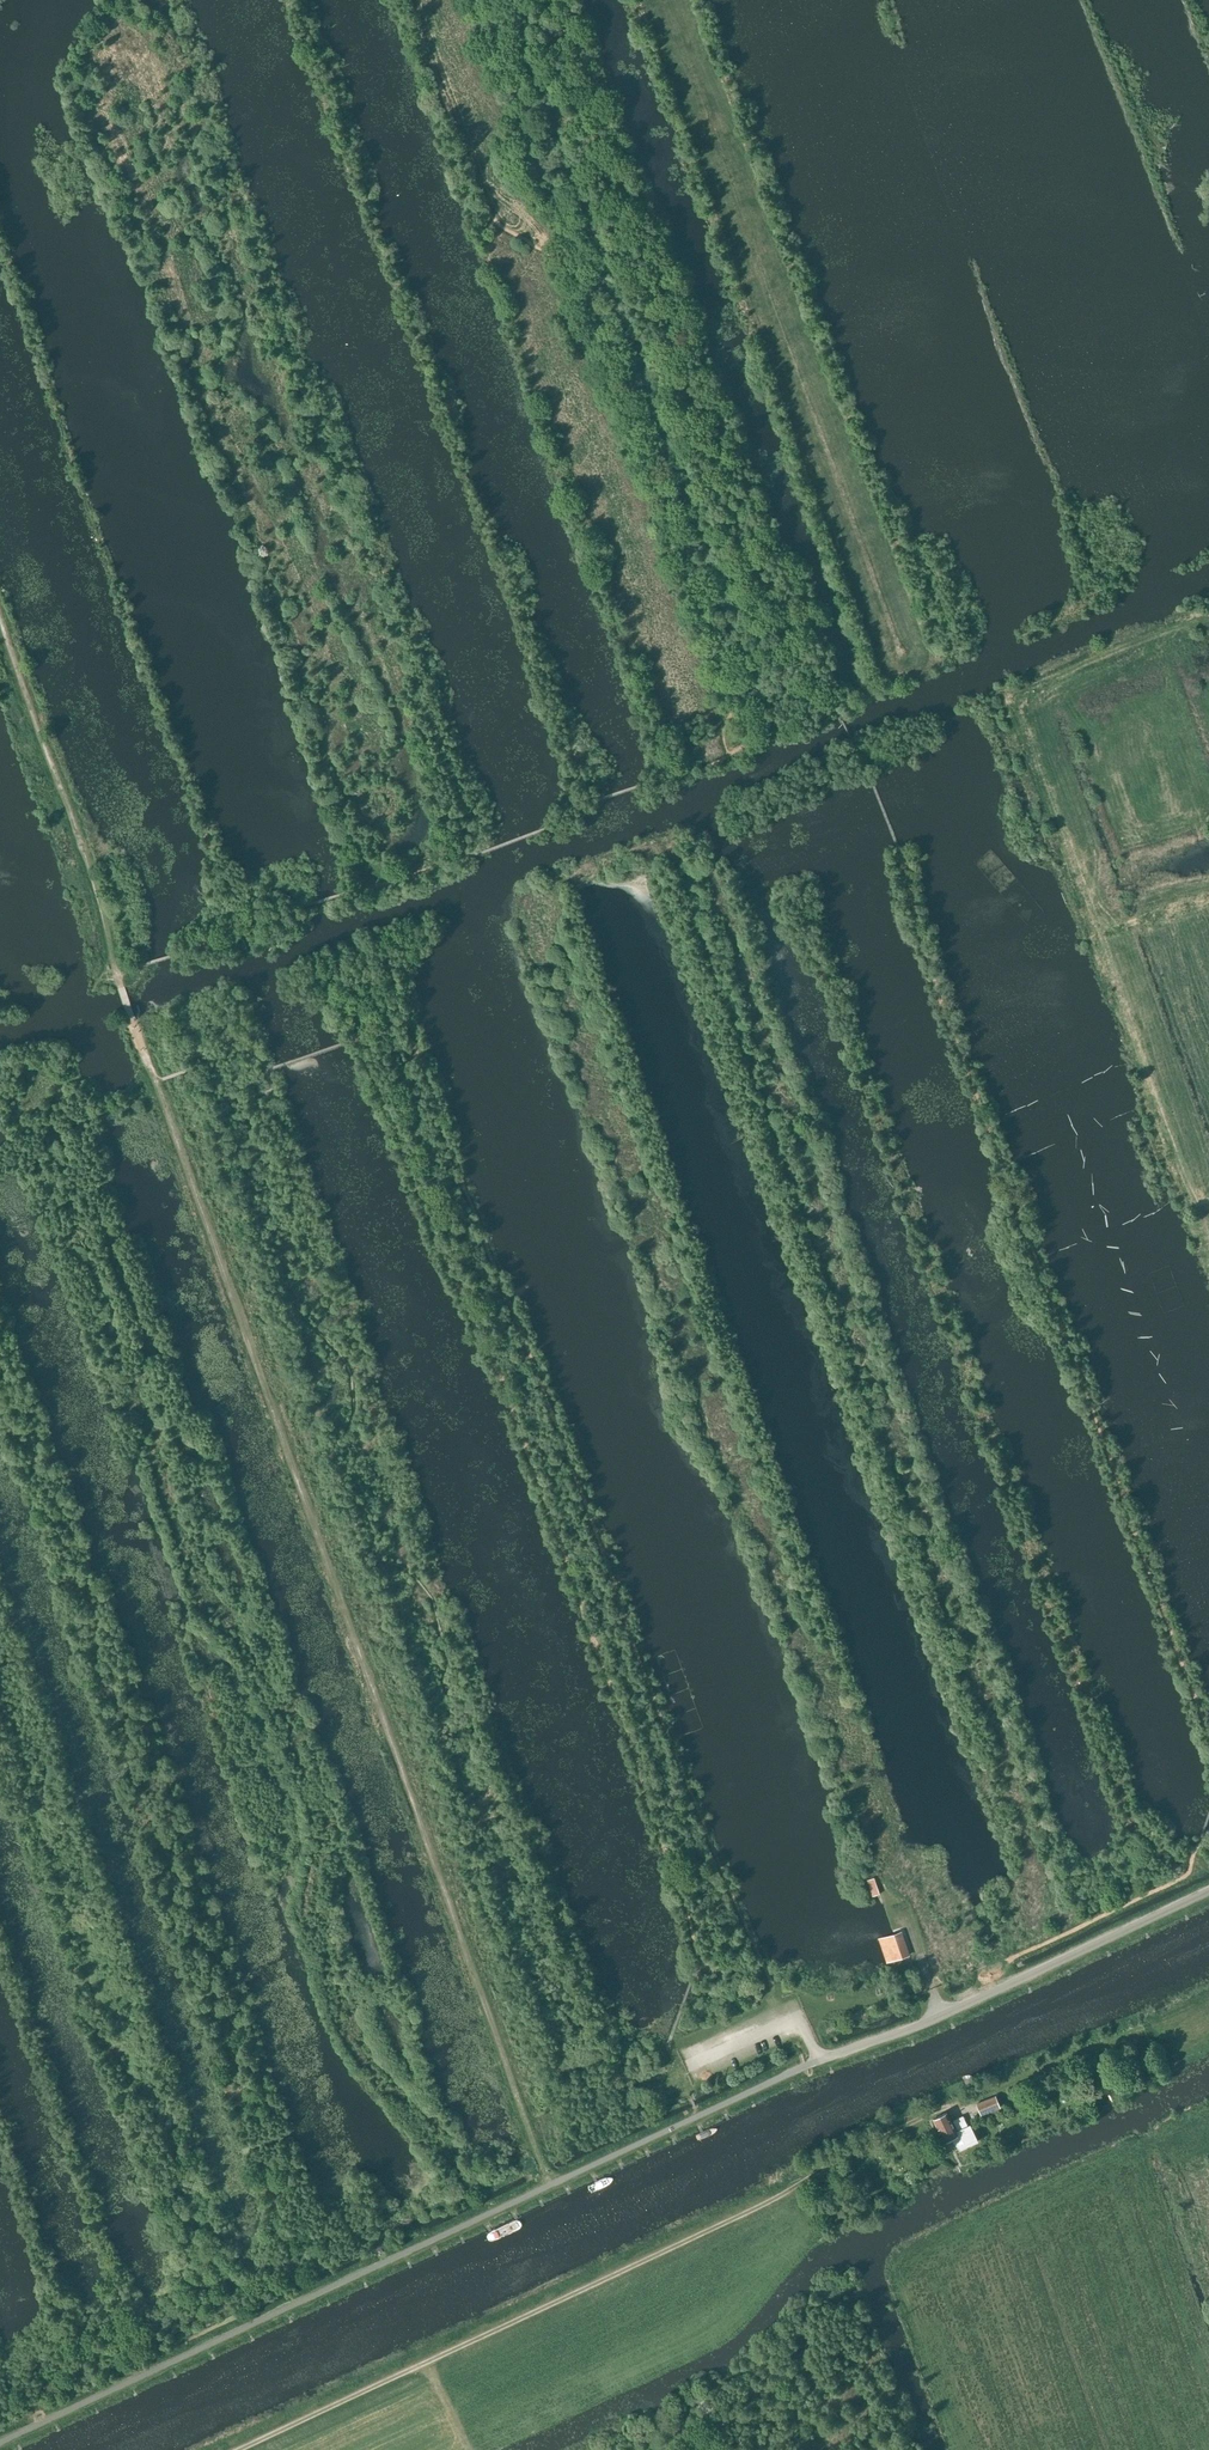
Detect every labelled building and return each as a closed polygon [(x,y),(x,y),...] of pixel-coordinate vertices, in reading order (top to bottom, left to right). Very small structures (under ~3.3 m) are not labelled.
[(874,1877),(867,1879),(872,1895),(880,1893),(874,1877)] [(909,1955),(901,1932),(884,1938),(892,1961),(909,1955)] [(1104,2099),(1117,2093),(1112,2081),(1099,2087),(1104,2099)] [(995,2096),(976,2104),(981,2115),(1000,2107),(995,2096)] [(933,2119),(944,2142),(952,2138),(955,2145),(960,2150),(978,2141),(970,2124),(956,2131),(947,2112),(933,2119)]
